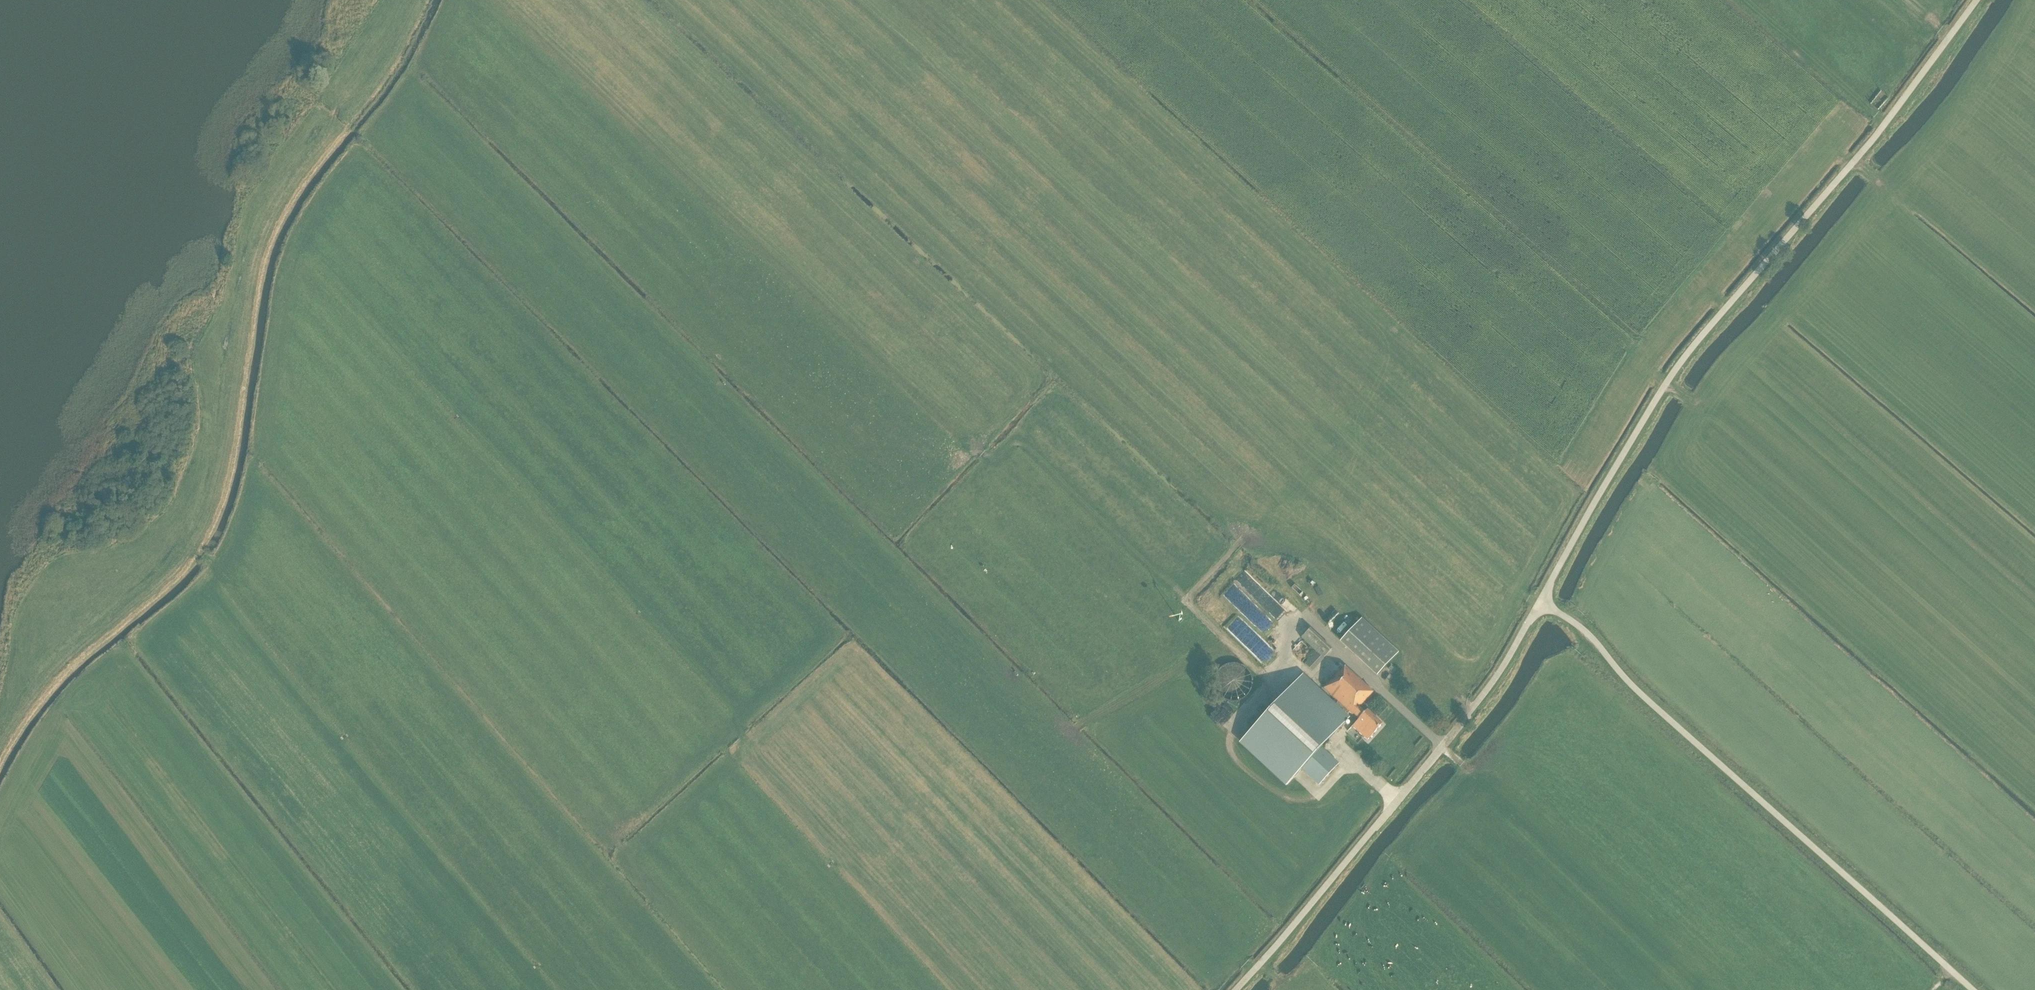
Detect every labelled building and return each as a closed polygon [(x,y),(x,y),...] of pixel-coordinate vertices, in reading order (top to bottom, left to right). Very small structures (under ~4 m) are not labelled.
[(1254,589),(1279,621),(1292,611),(1267,579),(1254,589)] [(1331,608),(1340,597),(1329,588),(1320,600),(1331,608)] [(1327,623),(1336,633),(1349,621),(1340,611),(1327,623)] [(1273,653),(1237,615),(1225,626),(1261,664),(1273,653)] [(1399,653),(1361,618),(1339,643),(1376,677),(1399,653)] [(1210,622),(1205,625),(1214,637),(1219,634),(1210,622)] [(1332,650),(1310,629),(1301,638),(1315,652),(1304,664),(1312,672),(1324,659),(1323,659),(1332,650)] [(1308,655),(1309,651),(1308,648),(1306,646),(1303,644),(1300,644),(1297,646),(1295,648),(1294,651),(1295,655),(1297,657),(1300,659),(1303,659),(1306,657),(1308,655)] [(1353,714),(1359,708),(1373,692),(1340,662),(1330,672),(1335,676),(1324,688),(1338,702),(1334,706),(1302,676),(1268,712),(1315,755),(1348,719),(1343,715),(1347,710),(1352,715),(1353,714)] [(1236,664),(1232,664),(1229,664),(1226,665),(1223,667),(1221,668),(1219,671),(1217,672),(1216,675),(1215,678),(1214,680),(1214,684),(1214,686),(1215,689),(1216,692),(1218,695),(1220,697),(1225,700),(1228,701),(1231,702),(1235,702),(1238,701),(1241,701),(1244,699),(1246,697),(1248,695),(1249,693),(1251,690),(1251,688),(1252,685),(1252,683),(1252,681),(1252,679),(1251,677),(1251,676),(1249,672),(1247,670),(1244,668),(1242,666),(1239,665),(1236,664)] [(1359,708),(1353,714),(1359,719),(1352,726),(1367,740),(1382,725),(1367,710),(1365,713),(1359,708)] [(1228,718),(1222,726),(1230,732),(1237,723),(1228,718)] [(1330,773),(1338,765),(1338,735),(1332,741),(1332,745),(1306,772),(1319,785),(1328,776),(1333,776),(1330,773)]
